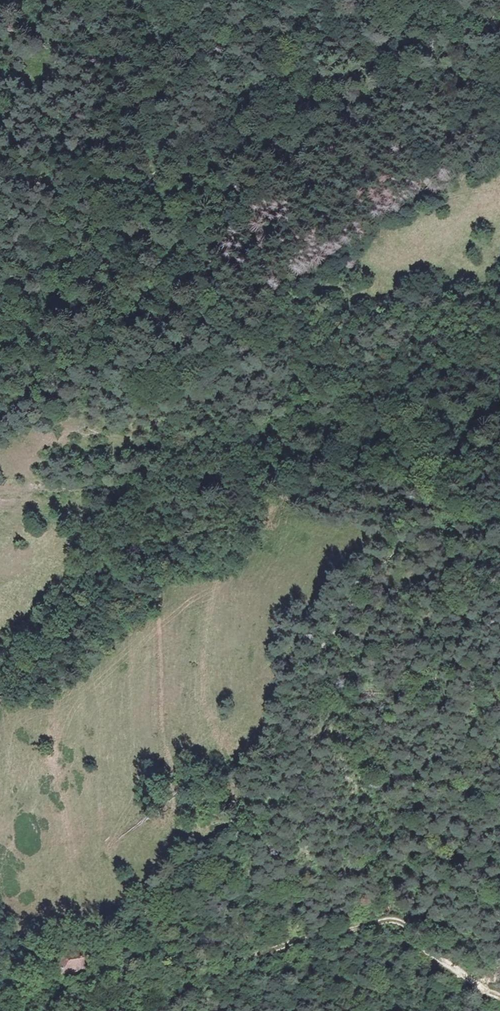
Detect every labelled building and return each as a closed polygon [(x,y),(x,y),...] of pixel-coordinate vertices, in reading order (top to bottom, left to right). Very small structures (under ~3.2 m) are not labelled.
[(61,928),(56,929),(65,967),(85,962),(79,936),(71,937),(69,931),(63,932),(61,928)]
